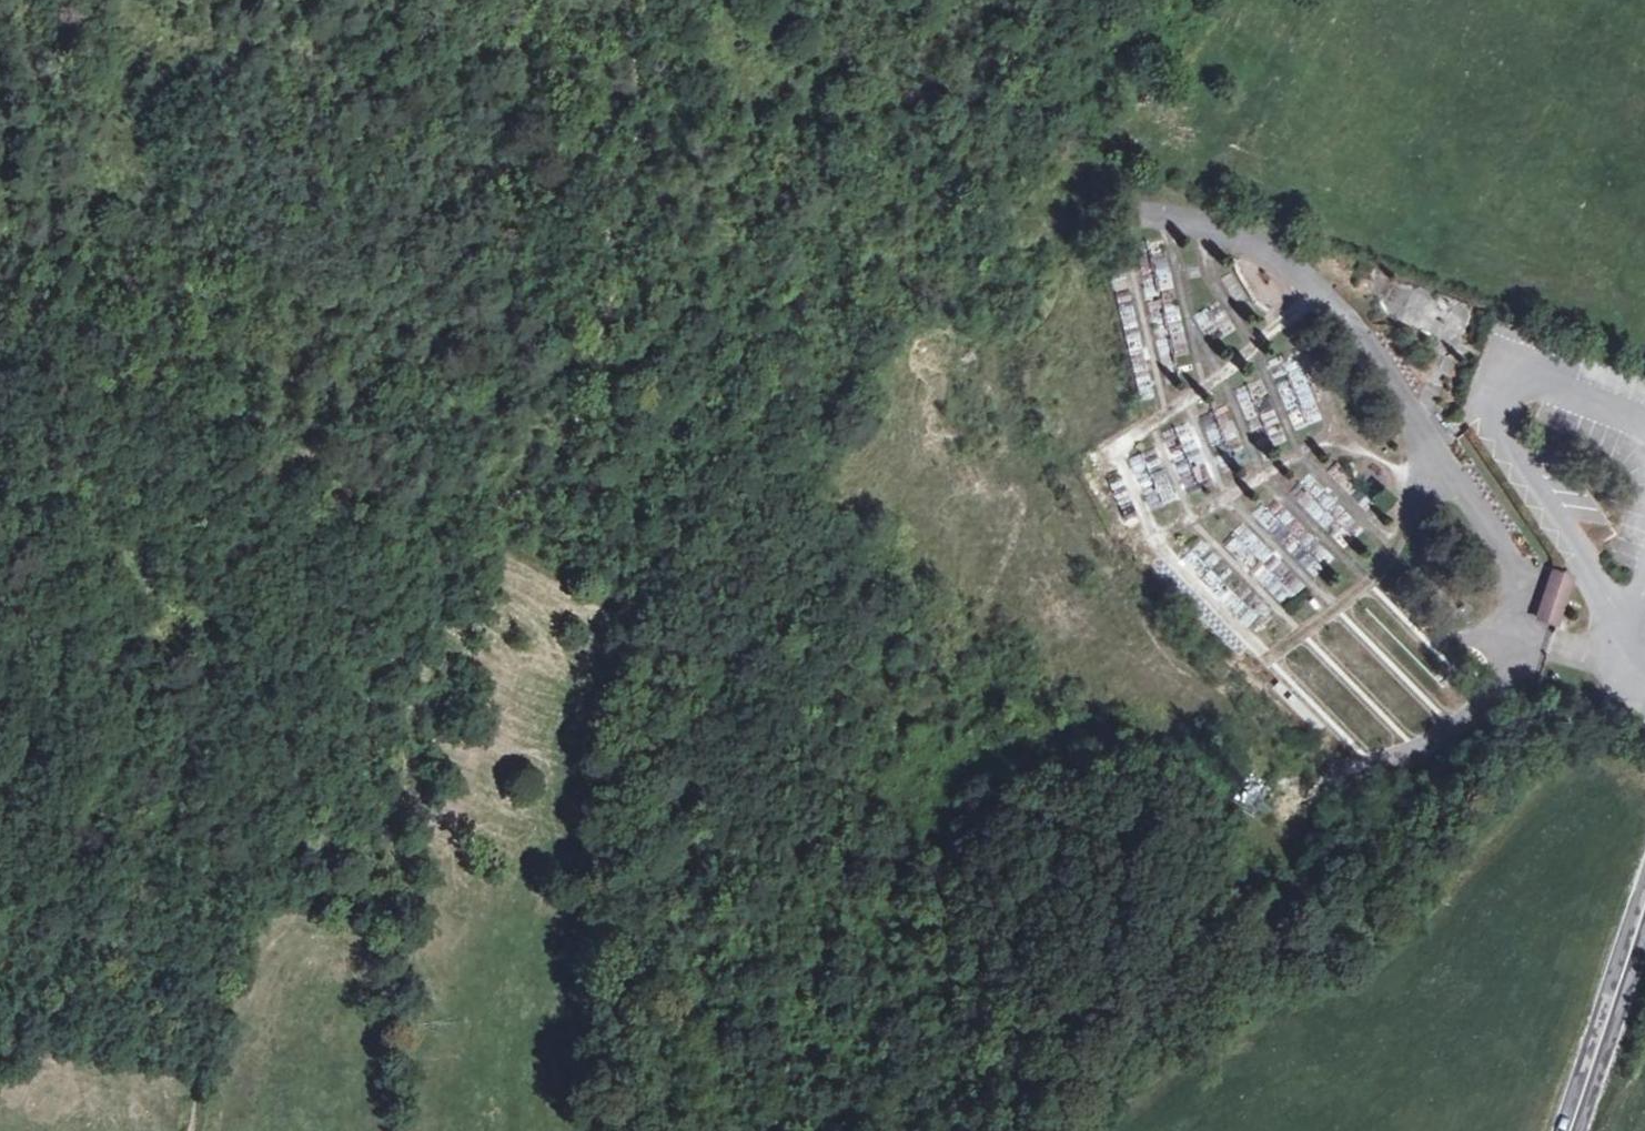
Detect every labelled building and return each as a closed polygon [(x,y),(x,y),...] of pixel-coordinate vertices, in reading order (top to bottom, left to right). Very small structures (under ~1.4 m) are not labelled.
[(1210,446),(1237,436),(1228,414),(1202,425),(1210,446)] [(1555,561),(1547,591),(1570,600),(1579,569),(1555,561)] [(1570,600),(1547,591),(1541,612),(1564,618),(1570,600)] [(1246,775),(1231,799),(1255,814),(1271,790),(1246,775)]
